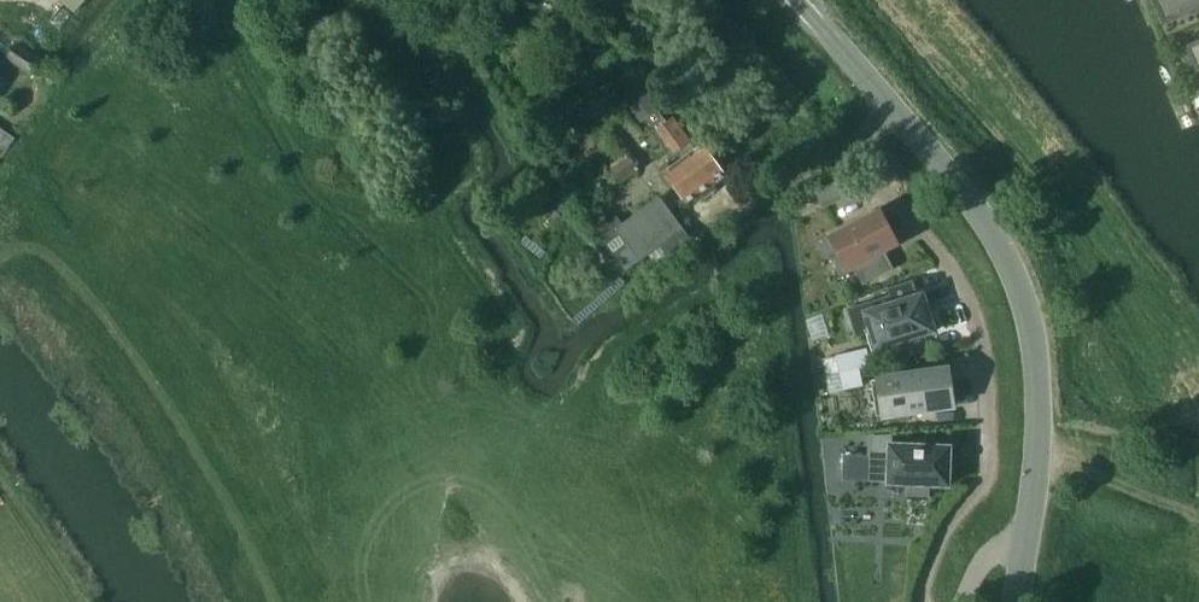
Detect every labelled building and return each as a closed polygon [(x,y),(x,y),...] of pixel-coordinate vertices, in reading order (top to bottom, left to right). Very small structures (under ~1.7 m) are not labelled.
[(1163,21),(1198,6),(1198,0),(1154,0),(1163,21)] [(16,43),(6,58),(32,75),(42,60),(16,43)] [(1188,49),(1198,75),(1198,44),(1188,49)] [(631,104),(647,91),(632,72),(616,84),(631,104)] [(710,183),(722,174),(720,171),(722,167),(717,159),(712,159),(700,144),(694,149),(689,143),(691,142),(672,118),(655,131),(674,155),(676,154),(680,159),(662,173),(684,203),(699,192),(703,198),(715,190),(710,183)] [(619,184),(637,170),(625,155),(622,157),(619,153),(609,161),(611,164),(606,168),(619,184)] [(813,191),(821,210),(856,196),(848,177),(813,191)] [(622,224),(618,217),(594,234),(622,273),(659,246),(667,257),(690,240),(659,197),(622,224)] [(828,237),(847,273),(853,269),(862,286),(893,270),(884,252),(897,246),(879,211),(828,237)] [(921,295),(863,313),(875,350),(933,332),(921,295)] [(947,408),(941,370),(881,378),(882,380),(870,381),(875,416),(887,415),(887,416),(947,408)] [(948,448),(889,445),(890,436),(868,437),(868,458),(888,459),(887,484),(907,485),(906,495),(926,495),(927,486),(947,486),(948,448)] [(1122,462),(1124,451),(1127,442),(1115,439),(1111,460),(1122,462)]
